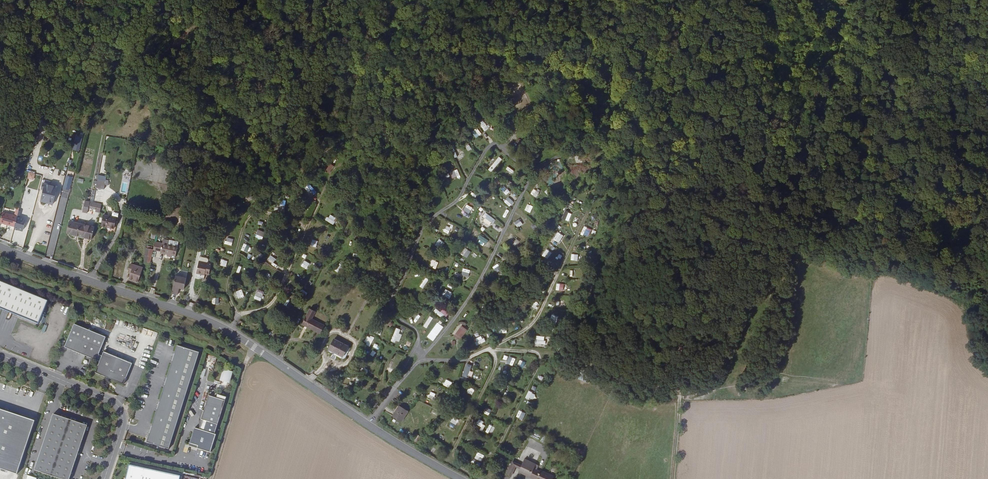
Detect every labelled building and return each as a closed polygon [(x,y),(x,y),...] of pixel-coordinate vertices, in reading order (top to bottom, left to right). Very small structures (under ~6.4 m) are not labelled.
[(483,120),(479,123),(484,132),(489,129),(483,120)] [(471,132),(476,138),(482,134),(477,128),(471,132)] [(488,169),(491,172),(502,160),(499,157),(488,169)] [(329,178),(336,168),(330,164),(323,174),(329,178)] [(453,179),(460,176),(457,169),(450,172),(453,179)] [(27,178),(33,181),(35,174),(29,172),(27,178)] [(96,188),(104,189),(105,184),(106,184),(107,176),(97,175),(96,188)] [(41,189),(41,191),(45,193),(42,204),(54,208),(59,191),(52,189),(41,186),(40,189),(41,189)] [(540,191),(533,188),(530,195),(537,198),(540,191)] [(92,204),(94,192),(88,191),(86,203),(92,204)] [(509,197),(504,202),(509,207),(514,202),(509,197)] [(85,203),(83,212),(87,212),(88,210),(95,212),(94,214),(99,214),(101,205),(92,204),(86,203),(85,203)] [(527,204),(524,210),(530,213),(533,206),(527,204)] [(469,214),(473,208),(467,205),(463,211),(469,214)] [(19,215),(3,211),(1,220),(16,224),(17,224),(19,215)] [(565,211),(562,219),(569,222),(572,213),(565,211)] [(17,224),(20,225),(21,224),(27,225),(28,221),(22,220),(23,214),(20,213),(19,215),(17,224)] [(485,213),(483,216),(485,218),(482,223),(489,227),(495,219),(485,213)] [(326,220),(333,225),(337,219),(329,214),(326,220)] [(113,230),(115,219),(102,217),(100,227),(113,230)] [(519,219),(514,222),(517,228),(523,225),(519,219)] [(66,236),(78,239),(80,227),(69,225),(66,236)] [(443,231),(448,234),(451,228),(447,225),(443,231)] [(581,233),(588,237),(591,229),(584,226),(581,233)] [(93,230),(80,227),(78,239),(90,241),(93,230)] [(263,239),(265,232),(257,230),(255,237),(263,239)] [(558,232),(553,239),(558,243),(563,236),(558,232)] [(476,241),(484,246),(488,240),(480,235),(476,241)] [(225,244),(232,246),(233,239),(227,237),(225,244)] [(516,246),(519,240),(512,237),(510,243),(516,246)] [(440,249),(445,243),(439,239),(434,245),(440,249)] [(161,244),(153,242),(151,250),(164,253),(166,245),(165,245),(166,241),(162,240),(161,244)] [(243,243),(241,250),(247,253),(250,246),(243,243)] [(166,245),(164,253),(165,254),(165,256),(173,258),(175,247),(166,245)] [(467,258),(471,252),(465,248),(461,254),(467,258)] [(546,250),(542,256),(547,259),(551,254),(546,250)] [(435,269),(438,262),(432,259),(429,265),(435,269)] [(305,260),(301,266),(307,270),(310,264),(305,260)] [(340,263),(335,270),(339,273),(344,266),(340,263)] [(492,268),(497,273),(502,268),(497,263),(492,268)] [(137,272),(138,267),(129,264),(126,272),(129,273),(127,279),(136,282),(139,273),(137,272)] [(200,275),(207,276),(209,266),(201,264),(199,276),(200,277),(200,275)] [(469,277),(470,270),(463,268),(461,275),(469,277)] [(422,289),(429,280),(426,277),(419,286),(422,289)] [(173,278),(169,294),(176,296),(177,290),(182,291),(185,280),(173,278)] [(39,324),(49,301),(0,280),(0,307),(39,324)] [(442,295),(449,299),(453,293),(445,289),(442,295)] [(436,308),(433,311),(443,319),(448,313),(443,309),(440,312),(436,308)] [(307,313),(300,327),(305,329),(304,331),(318,337),(321,329),(309,323),(312,315),(307,313)] [(427,329),(433,318),(430,316),(423,326),(427,329)] [(132,361),(103,349),(102,353),(100,358),(96,357),(99,352),(106,334),(73,323),(64,346),(99,360),(95,371),(123,383),(132,361)] [(42,332),(48,334),(50,326),(44,325),(42,332)] [(453,336),(459,341),(467,330),(461,325),(453,336)] [(395,328),(391,341),(399,343),(402,334),(399,334),(400,329),(395,328)] [(132,345),(134,339),(120,335),(118,342),(132,345)] [(370,346),(374,338),(367,335),(363,343),(370,346)] [(477,346),(485,343),(482,336),(474,339),(477,346)] [(545,346),(545,336),(535,336),(535,345),(545,346)] [(331,342),(326,353),(331,355),(331,354),(340,359),(345,349),(331,342)] [(169,447),(199,350),(177,343),(147,440),(169,447)] [(394,376),(404,354),(396,351),(386,372),(394,376)] [(520,360),(517,365),(523,368),(526,363),(520,360)] [(468,378),(472,365),(466,364),(462,377),(468,378)] [(217,388),(229,390),(231,371),(222,370),(220,384),(217,384),(217,388)] [(446,379),(443,385),(449,388),(452,382),(446,379)] [(466,393),(472,395),(475,389),(469,387),(466,393)] [(396,408),(387,404),(382,414),(391,419),(396,408)] [(397,405),(392,418),(402,423),(408,411),(397,405)] [(490,416),(492,410),(486,408),(484,414),(490,416)] [(0,409),(0,460),(19,467),(34,422),(7,412),(8,409),(6,409),(5,411),(0,409)] [(88,424),(54,413),(35,467),(69,478),(88,424)] [(194,425),(190,440),(198,442),(197,445),(210,449),(215,430),(194,425)] [(486,430),(491,434),(495,429),(489,425),(486,430)] [(568,441),(574,443),(577,436),(572,433),(568,441)] [(417,444),(422,439),(417,434),(412,439),(417,444)] [(482,461),(484,455),(477,452),(475,458),(482,461)] [(518,471),(535,478),(555,478),(556,477),(538,468),(540,465),(525,458),(518,471)] [(506,474),(512,476),(515,468),(519,469),(520,465),(511,461),(506,474)] [(574,461),(573,464),(587,471),(589,469),(574,461)] [(129,463),(126,478),(178,478),(180,473),(129,463)]
